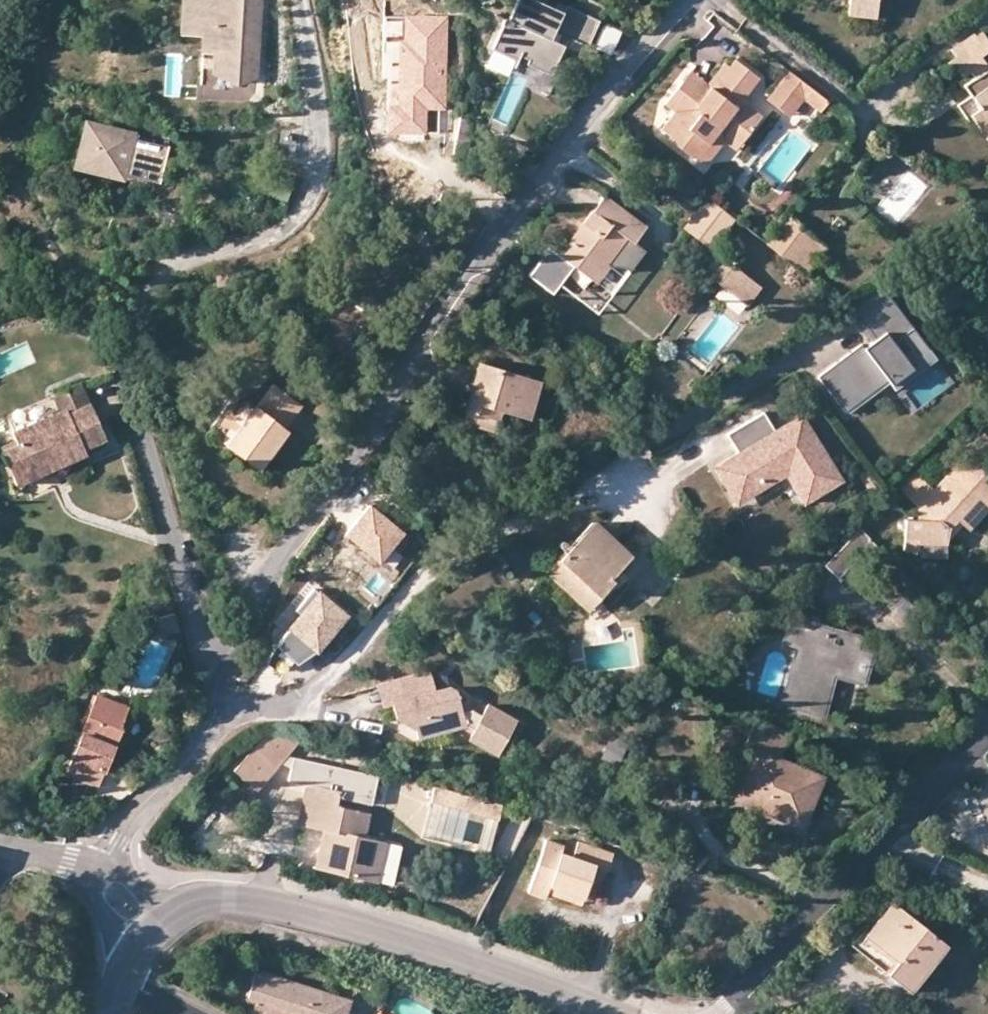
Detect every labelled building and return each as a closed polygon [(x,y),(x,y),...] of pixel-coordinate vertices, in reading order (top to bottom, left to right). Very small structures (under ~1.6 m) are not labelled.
[(240,0),(183,0),(180,27),(200,29),(200,46),(210,49),(211,67),(251,70),(253,43),(238,32),(240,0)] [(238,32),(253,43),(256,0),(240,0),(238,32)] [(594,16),(563,5),(560,12),(537,3),(538,0),(515,0),(509,15),(530,22),(527,31),(498,20),(496,25),(498,26),(488,51),(515,61),(518,56),(526,59),(524,65),(549,74),(556,58),(561,44),(536,34),(539,26),(583,43),(594,16)] [(820,3),(848,5),(847,13),(874,16),(876,0),(820,0),(820,3)] [(398,104),(400,15),(384,15),(383,53),(389,53),(388,104),(398,104)] [(445,111),(447,16),(400,15),(398,104),(388,104),(387,133),(425,133),(425,111),(445,111)] [(959,104),(967,117),(971,116),(987,138),(987,65),(979,54),(987,48),(987,40),(981,29),(975,34),(972,31),(950,47),(954,53),(948,60),(953,69),(957,66),(962,73),(969,69),(974,76),(981,87),(970,94),(959,104)] [(732,137),(738,142),(745,133),(744,130),(747,127),(749,128),(758,114),(745,103),(742,91),(755,74),(732,57),(727,64),(720,60),(703,82),(702,85),(704,86),(698,92),(678,77),(660,101),(670,108),(656,126),(663,132),(661,138),(691,161),(709,137),(716,142),(732,137)] [(251,70),(211,67),(213,100),(255,102),(255,79),(251,70)] [(827,100),(785,68),(759,104),(775,117),(794,92),(800,96),(820,111),(827,100)] [(702,85),(703,82),(685,69),(678,77),(698,92),(704,86),(702,85)] [(964,83),(970,94),(981,87),(974,76),(964,83)] [(794,92),(775,117),(781,122),(800,96),(794,92)] [(466,115),(462,140),(474,142),(478,117),(466,115)] [(168,144),(89,121),(79,157),(157,180),(168,144)] [(701,167),(718,144),(716,142),(709,137),(691,161),(701,167)] [(730,152),(738,142),(732,137),(716,142),(718,144),(730,152)] [(624,266),(629,270),(645,249),(634,240),(646,225),(605,194),(561,253),(551,245),(530,273),(555,292),(573,268),(593,283),(606,265),(610,268),(624,266)] [(735,217),(709,196),(685,228),(712,249),(735,217)] [(789,214),(767,242),(807,273),(828,246),(789,214)] [(733,264),(718,253),(704,270),(720,282),(748,303),(762,286),(733,264)] [(980,305),(987,308),(987,277),(980,305)] [(927,349),(876,284),(848,306),(871,337),(816,378),(843,413),(927,349)] [(467,411),(499,419),(501,410),(528,418),(540,380),(477,362),(463,410),(467,411)] [(82,382),(55,392),(62,409),(13,429),(18,441),(2,448),(14,480),(85,452),(83,445),(104,436),(82,382)] [(254,406),(226,447),(258,470),(287,430),(285,428),(301,405),(273,384),(258,405),(254,406)] [(804,500),(840,477),(799,413),(774,430),(761,410),(725,433),(738,453),(719,465),(739,496),(784,467),(804,500)] [(495,431),(499,419),(467,411),(461,422),(495,431)] [(987,508),(987,437),(935,493),(916,475),(900,491),(919,509),(919,522),(906,522),(906,540),(920,540),(920,544),(948,544),(948,539),(948,528),(957,518),(963,523),(969,529),(987,508)] [(407,530),(371,503),(345,535),(378,565),(407,530)] [(957,518),(948,528),(948,539),(963,523),(957,518)] [(594,523),(559,561),(600,596),(614,579),(611,577),(618,570),(629,556),(594,523)] [(878,549),(860,531),(824,571),(839,585),(857,564),(862,567),(878,549)] [(949,552),(948,544),(920,544),(920,540),(906,540),(907,553),(949,552)] [(600,596),(559,561),(556,559),(546,573),(587,610),(592,607),(600,596)] [(614,579),(600,596),(592,607),(594,608),(615,586),(617,587),(626,577),(618,570),(611,577),(614,579)] [(340,618),(310,597),(265,661),(294,679),(340,618)] [(819,616),(795,609),(782,646),(795,650),(781,703),(825,716),(836,676),(867,684),(876,649),(863,645),(865,635),(820,622),(819,616)] [(189,636),(184,619),(172,623),(164,620),(158,633),(175,641),(189,636)] [(400,698),(389,701),(393,716),(413,728),(416,736),(468,724),(473,727),(469,736),(498,752),(517,720),(488,703),(482,713),(472,709),(462,710),(456,689),(448,685),(433,688),(428,670),(394,679),(400,698)] [(394,679),(375,684),(380,703),(389,701),(400,698),(394,679)] [(608,683),(598,684),(600,698),(609,696),(608,683)] [(128,707),(98,695),(66,774),(97,786),(128,707)] [(791,731),(757,716),(746,747),(753,749),(735,799),(749,805),(753,799),(800,819),(820,773),(782,757),(791,731)] [(250,753),(274,771),(302,739),(266,732),(250,753)] [(259,789),(274,771),(250,753),(235,771),(259,789)] [(379,774),(294,756),(289,781),(306,784),(339,792),(338,796),(372,804),(379,774)] [(753,799),(749,805),(804,828),(826,776),(820,773),(800,819),(753,799)] [(306,784),(297,824),(323,830),(315,867),(377,880),(385,841),(375,839),(380,815),(336,806),(338,796),(339,792),(306,784)] [(63,842),(65,833),(48,830),(47,840),(63,842)] [(550,885),(585,897),(595,865),(608,868),(613,853),(578,841),(574,856),(561,853),(564,846),(546,839),(528,891),(546,897),(547,893),(550,885)] [(582,904),(585,897),(550,885),(547,893),(582,904)] [(945,944),(893,901),(865,935),(896,960),(888,972),(887,973),(910,990),(945,944)] [(896,960),(865,935),(859,931),(852,943),(888,972),(896,960)] [(351,998),(257,970),(249,996),(259,999),(307,1013),(346,1013),(351,998)] [(265,1013),(307,1013),(259,999),(256,1011),(265,1013)]
